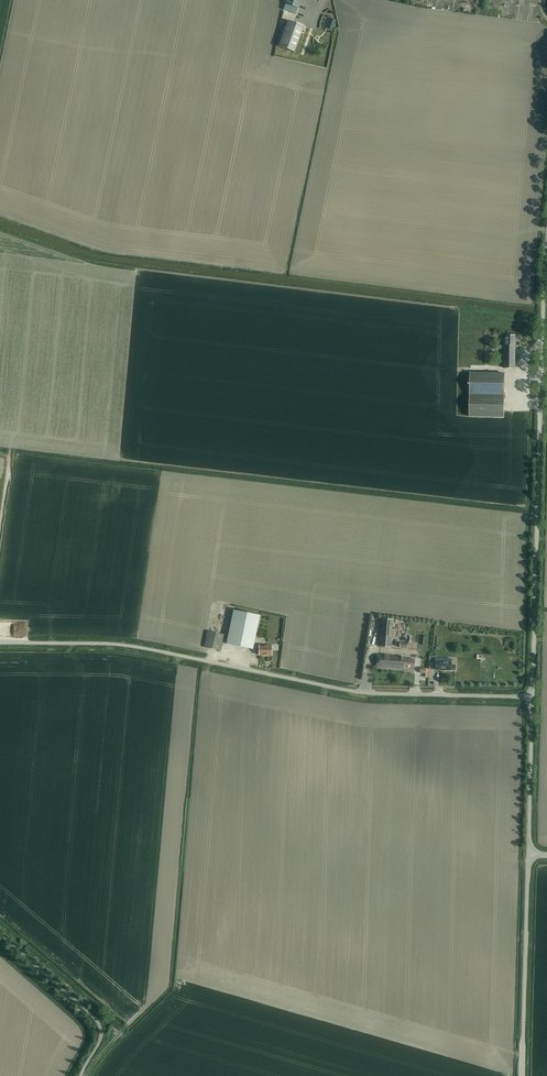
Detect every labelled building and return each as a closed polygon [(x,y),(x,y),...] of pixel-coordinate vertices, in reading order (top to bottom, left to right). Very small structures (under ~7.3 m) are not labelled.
[(284,10),(296,14),(302,0),(287,0),(284,10)] [(305,26),(288,20),(288,21),(279,47),(295,53),(305,26)] [(516,346),(516,335),(506,335),(506,340),(505,340),(505,346),(516,346)] [(515,368),(516,351),(516,346),(505,346),(504,368),(515,368)] [(503,417),(504,390),(504,373),(471,372),(471,385),(471,389),(470,416),(503,417)] [(233,610),(227,643),(253,649),(260,616),(233,610)] [(390,647),(393,620),(382,619),(379,646),(390,647)] [(15,621),(15,630),(27,629),(27,621),(15,621)] [(207,631),(204,648),(220,651),(224,635),(207,631)] [(271,646),(259,646),(259,655),(271,655),(271,646)] [(377,655),(376,667),(404,670),(404,668),(414,669),(415,660),(407,660),(407,658),(377,655)] [(451,670),(455,670),(455,665),(451,665),(451,661),(443,661),(444,659),(435,659),(435,670),(451,670)]
